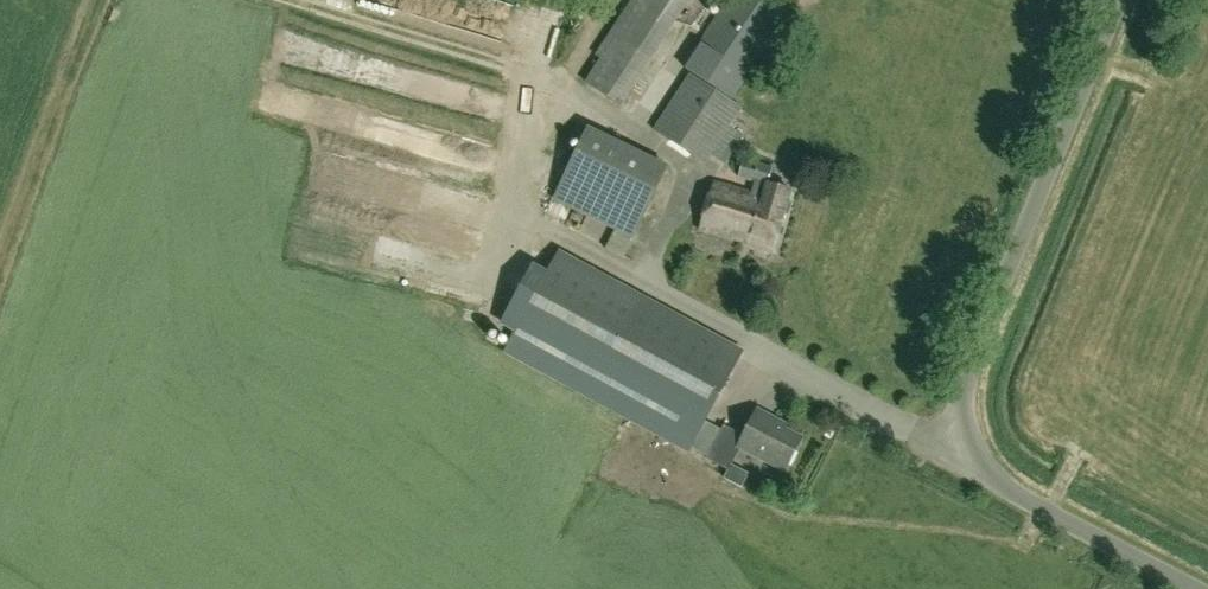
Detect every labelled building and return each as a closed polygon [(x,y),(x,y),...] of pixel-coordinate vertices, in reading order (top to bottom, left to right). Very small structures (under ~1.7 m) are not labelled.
[(690,2),(687,0),(635,0),(598,57),(600,58),(585,81),(622,105),(690,2)] [(788,13),(768,0),(727,0),(683,68),(732,99),(788,13)] [(729,127),(741,108),(690,75),(654,131),(704,164),(710,156),(724,165),(741,135),(729,127)] [(668,169),(585,137),(553,204),(631,242),(668,169)] [(755,183),(751,195),(714,183),(700,231),(775,251),(791,190),(769,184),(773,168),(743,161),(739,178),(755,183)] [(744,349),(645,295),(559,250),(545,277),(506,349),(690,449),(744,349)] [(504,328),(507,317),(487,311),(484,322),(504,328)] [(745,436),(724,426),(707,459),(729,470),(741,448),(786,470),(802,438),(781,428),(783,424),(758,411),(745,436)]
